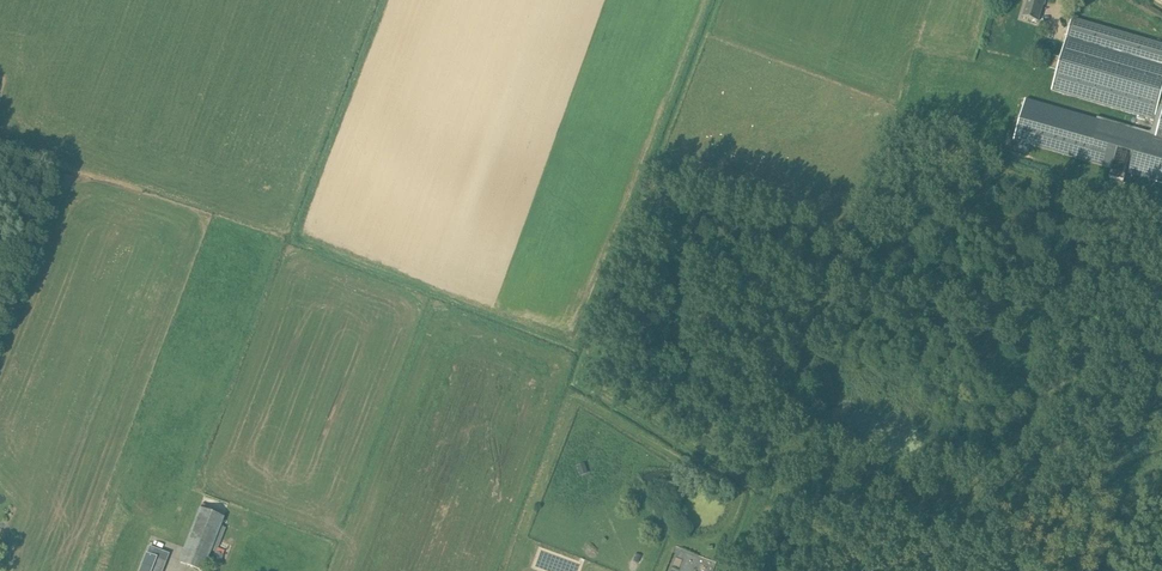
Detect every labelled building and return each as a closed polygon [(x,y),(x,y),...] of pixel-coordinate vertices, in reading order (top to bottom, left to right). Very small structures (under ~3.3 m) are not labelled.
[(1044,0),(1028,0),(1023,16),(1038,21),(1044,0)] [(1072,18),(1051,90),(1155,120),(1161,94),(1161,44),(1072,18)] [(1152,130),(1150,132),(1134,127),(1098,117),(1098,119),(1133,130),(1157,136),(1161,117),(1161,94),(1155,120),(1152,130)] [(1013,140),(1018,142),(1016,151),(1028,155),(1031,145),(1112,169),(1110,178),(1124,182),(1126,173),(1128,173),(1145,178),(1161,183),(1161,138),(1157,136),(1133,130),(1025,99),(1013,140)] [(588,473),(585,464),(577,466),(580,476),(588,473)] [(224,518),(200,509),(180,562),(204,570),(224,518)] [(156,557),(160,548),(151,545),(141,570),(162,570),(166,561),(156,557)] [(215,552),(212,561),(220,564),(223,555),(215,552)] [(638,563),(641,555),(634,553),(632,560),(638,563)]
